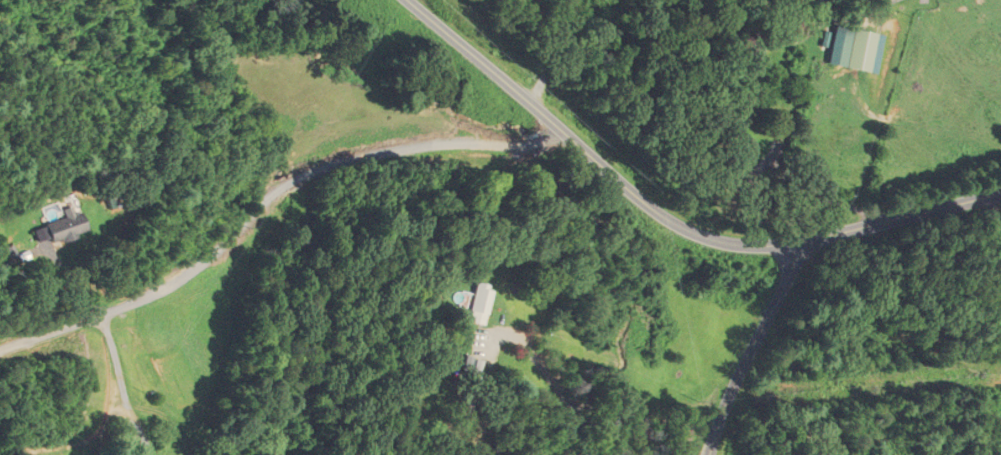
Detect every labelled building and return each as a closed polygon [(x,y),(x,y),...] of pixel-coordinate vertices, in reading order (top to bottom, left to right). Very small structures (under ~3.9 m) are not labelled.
[(835,66),(867,73),(875,34),(842,28),(835,66)] [(749,57),(762,59),(764,42),(752,40),(749,57)] [(66,218),(34,230),(41,247),(85,230),(79,213),(74,215),(71,208),(64,211),(66,218)] [(465,322),(481,326),(490,287),(473,283),(465,322)]
